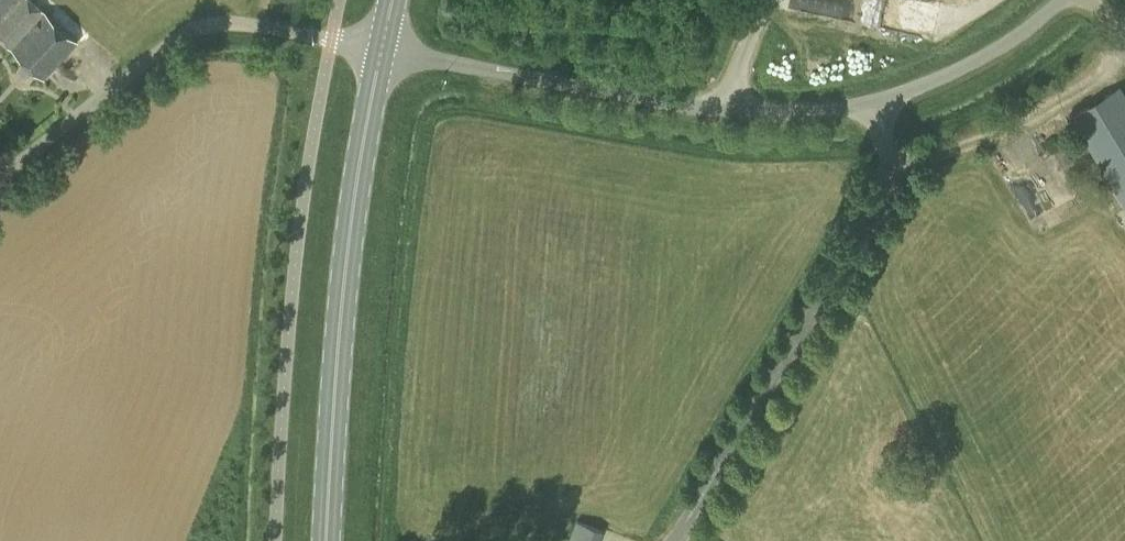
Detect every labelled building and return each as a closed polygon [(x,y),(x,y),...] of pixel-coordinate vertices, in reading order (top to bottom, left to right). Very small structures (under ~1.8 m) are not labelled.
[(33,0),(0,0),(0,35),(47,77),(79,41),(33,0)] [(914,3),(902,0),(785,0),(784,4),(907,32),(914,3)] [(1120,85),(1071,115),(1124,206),(1124,94),(1120,85)] [(602,530),(578,520),(570,540),(598,540),(602,530)]
